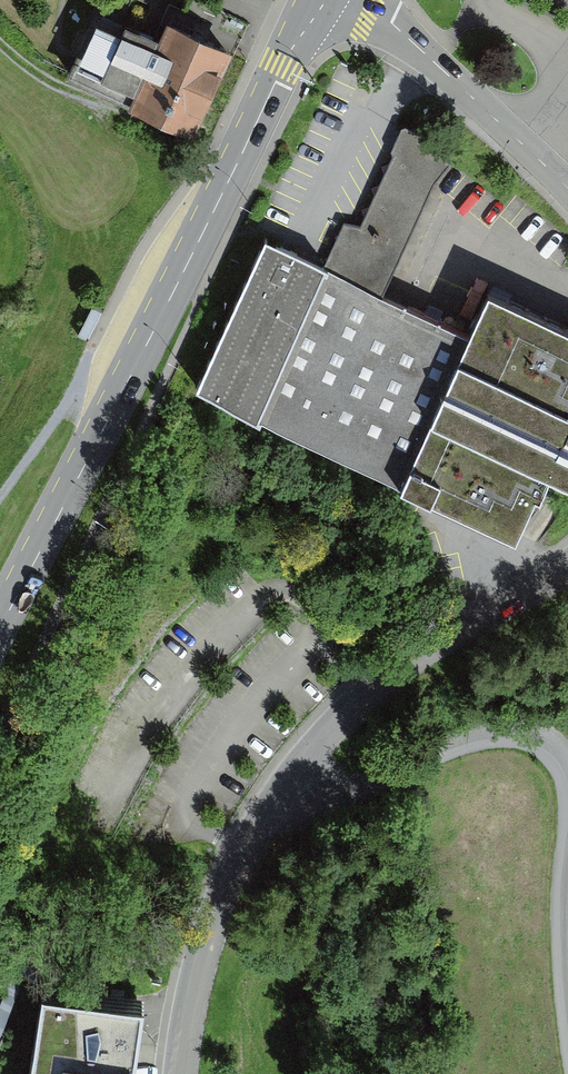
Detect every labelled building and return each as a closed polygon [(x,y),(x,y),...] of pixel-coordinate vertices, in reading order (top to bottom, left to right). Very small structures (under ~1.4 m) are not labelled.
[(96,12),(68,76),(203,135),(241,47),(176,20),(166,42),(96,12)] [(452,162),(402,124),(357,227),(346,222),(325,268),(382,298),(433,184),(452,162)] [(400,500),(469,341),(382,298),(325,268),(279,247),(205,398),(400,500)] [(400,500),(517,551),(549,473),(567,481),(567,333),(488,298),(469,341),(400,500)] [(41,995),(31,1073),(134,1073),(142,1007),(41,995)]
